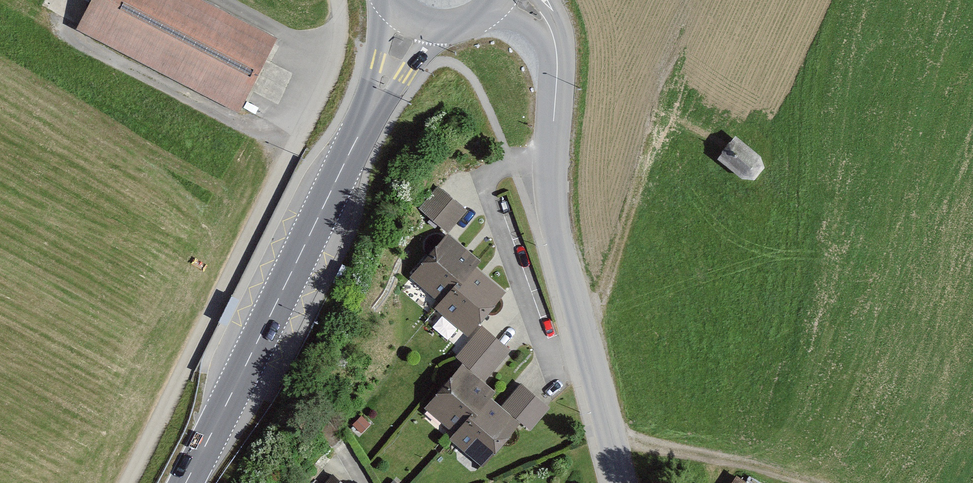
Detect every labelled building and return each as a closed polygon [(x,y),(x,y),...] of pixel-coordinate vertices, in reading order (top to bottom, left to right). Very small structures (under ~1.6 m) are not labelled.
[(238,115),(276,40),(199,0),(93,0),(76,33),(238,115)] [(765,163),(761,152),(737,133),(720,155),(746,174),(756,174),(765,163)] [(465,212),(437,189),(418,212),(446,234),(465,212)] [(484,266),(451,239),(413,282),(440,305),(435,312),(468,339),(506,294),(479,272),(484,266)] [(511,353),(482,330),(457,362),(462,367),(426,411),(455,435),(450,441),(486,470),(523,425),(531,433),(550,410),(522,387),(505,408),(494,400),(498,395),(485,385),(511,353)]
